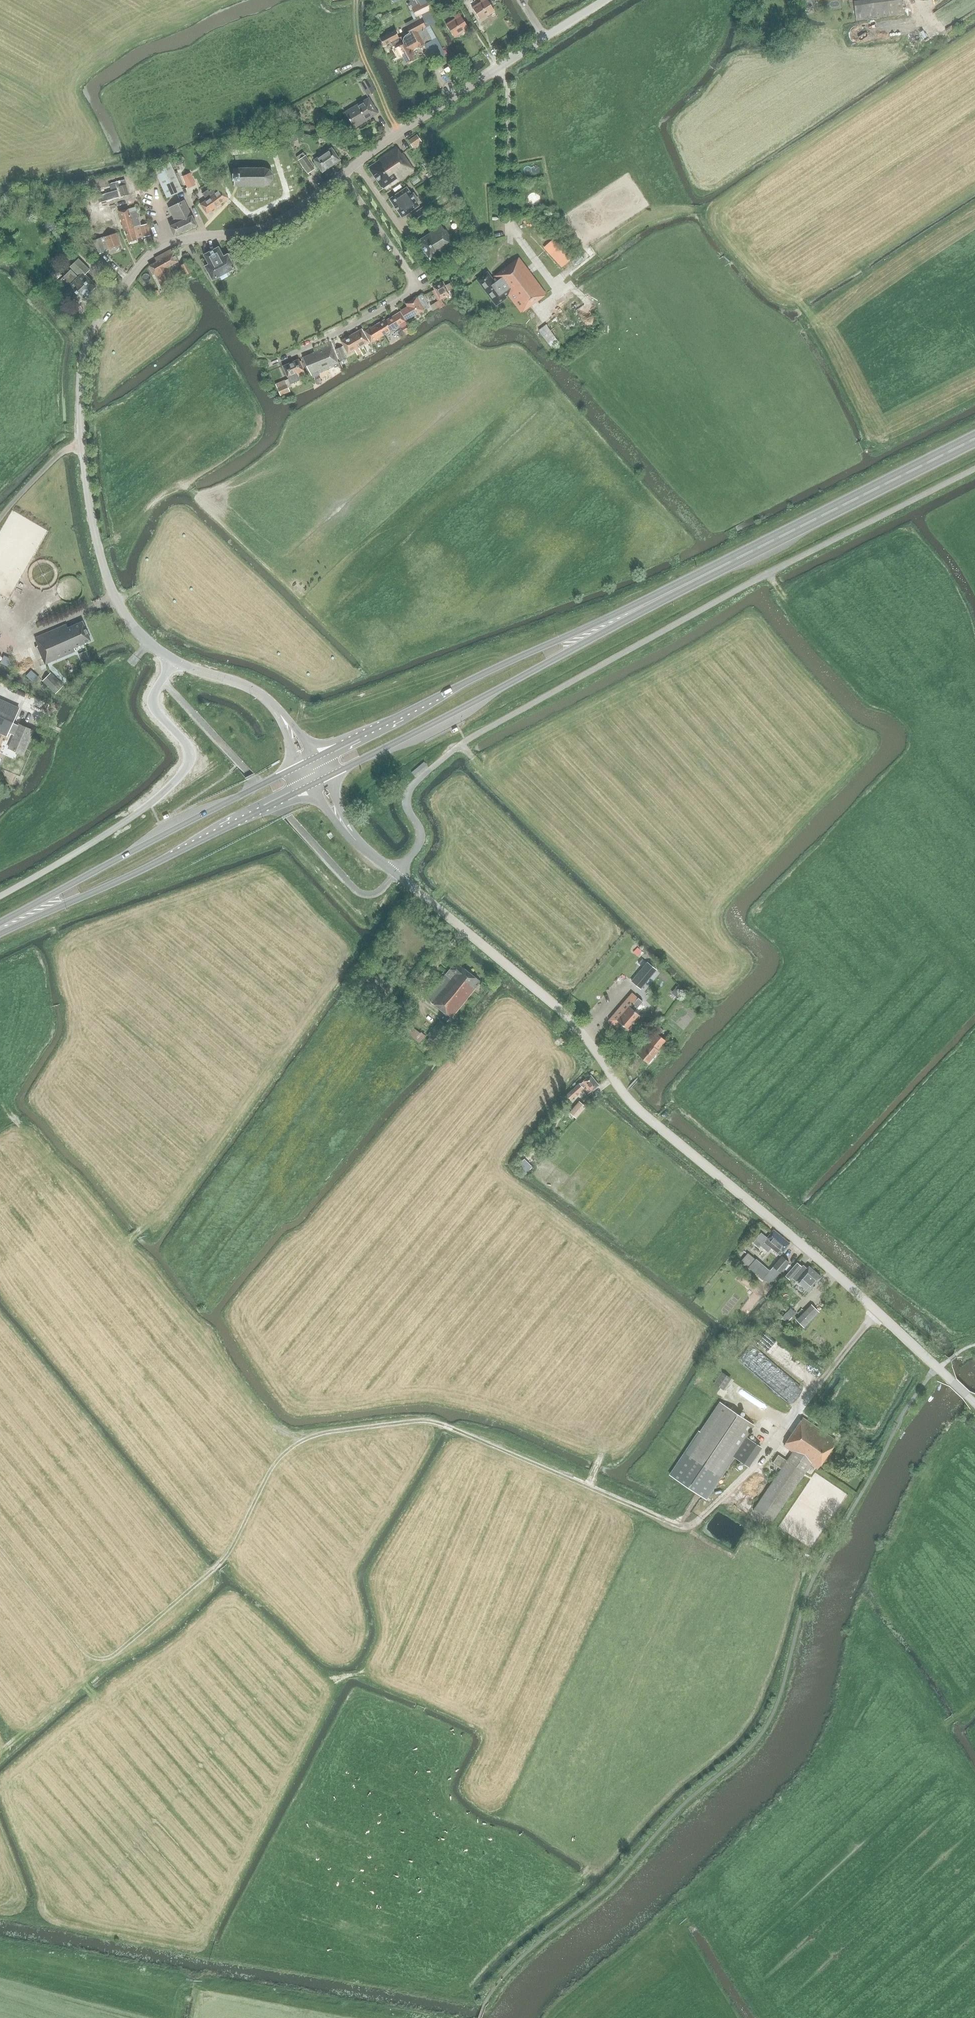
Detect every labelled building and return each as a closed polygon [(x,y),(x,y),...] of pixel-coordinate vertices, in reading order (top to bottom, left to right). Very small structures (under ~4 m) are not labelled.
[(413,8),(417,17),(430,11),(425,1),(428,0),(409,0),(413,8)] [(494,10),(488,0),(480,0),(481,2),(472,8),(480,20),(494,10)] [(902,0),(861,0),(853,1),(856,20),(903,14),(902,0)] [(454,37),(468,27),(459,13),(454,17),(455,19),(446,25),(454,37)] [(439,54),(425,27),(421,19),(407,27),(413,38),(402,44),(395,30),(380,38),(384,46),(392,42),(395,48),(399,56),(401,54),(407,64),(414,60),(412,56),(415,55),(411,48),(417,45),(418,48),(424,44),(431,58),(439,54)] [(375,90),(368,78),(359,83),(366,95),(375,90)] [(369,98),(344,112),(354,128),(378,113),(369,98)] [(409,141),(413,147),(421,141),(416,135),(409,141)] [(401,154),(396,147),(378,159),(379,160),(368,167),(382,188),(397,178),(398,180),(413,170),(402,153),(401,154)] [(340,160),(333,151),(331,148),(314,160),(322,172),(340,160)] [(315,169),(305,155),(297,161),(307,174),(315,169)] [(183,191),(170,162),(154,169),(166,198),(183,191)] [(266,168),(264,168),(233,169),(233,174),(232,174),(232,181),(233,181),(233,186),(265,186),(269,184),(272,179),(272,174),(272,173),(271,172),(270,171),(269,170),(268,169),(267,168),(266,168)] [(196,185),(190,172),(182,176),(188,188),(196,185)] [(111,189),(119,186),(126,184),(124,179),(109,183),(111,189)] [(129,194),(126,184),(119,186),(122,196),(129,194)] [(228,198),(219,184),(209,192),(207,189),(202,193),(206,200),(200,204),(207,213),(228,198)] [(413,192),(411,194),(406,187),(389,199),(402,217),(419,205),(417,202),(419,201),(413,192)] [(536,192),(528,199),(534,207),(543,200),(536,192)] [(174,235),(196,225),(184,200),(168,208),(176,223),(170,226),(174,235)] [(455,207),(451,201),(444,206),(447,212),(455,207)] [(411,215),(417,224),(435,211),(429,203),(411,215)] [(124,230),(137,225),(140,225),(136,211),(129,213),(128,208),(118,211),(124,230)] [(430,233),(417,241),(429,259),(439,253),(441,255),(456,245),(445,229),(444,230),(440,223),(429,230),(430,233)] [(150,235),(147,224),(140,225),(143,237),(150,235)] [(141,237),(137,225),(124,230),(129,242),(136,240),(136,239),(141,237)] [(109,249),(120,245),(116,233),(104,236),(106,241),(102,243),(100,238),(93,240),(98,253),(104,251),(104,249),(108,248),(109,249)] [(546,239),(540,233),(537,236),(543,242),(546,239)] [(230,274),(228,271),(235,268),(227,254),(223,256),(218,247),(204,254),(209,264),(204,266),(212,280),(216,278),(218,282),(228,276),(228,275),(230,274)] [(569,260),(557,248),(551,254),(562,267),(569,260)] [(178,261),(171,249),(154,258),(156,262),(149,266),(154,274),(161,286),(175,279),(168,266),(178,261)] [(70,266),(79,276),(77,277),(70,270),(59,282),(54,288),(61,295),(66,290),(79,303),(96,286),(85,274),(89,270),(78,258),(70,266)] [(520,312),(545,295),(519,258),(494,276),(495,277),(492,279),(487,272),(477,279),(496,305),(506,298),(505,296),(507,294),(520,312)] [(187,262),(180,265),(185,276),(192,272),(187,262)] [(447,291),(452,288),(449,283),(445,285),(443,282),(433,287),(440,299),(449,294),(447,291)] [(432,290),(434,294),(436,298),(438,301),(440,300),(440,299),(434,289),(432,290)] [(416,297),(406,303),(408,307),(401,311),(406,320),(429,306),(422,294),(416,297)] [(384,319),(377,324),(383,335),(391,331),(391,330),(405,321),(400,312),(385,321),(384,319)] [(383,335),(377,324),(365,331),(372,344),(379,340),(378,339),(383,335)] [(541,331),(553,348),(561,343),(548,325),(541,331)] [(351,335),(361,353),(363,356),(366,354),(362,346),(369,342),(361,329),(351,335)] [(355,350),(357,355),(361,353),(351,335),(341,341),(348,354),(355,350)] [(331,346),(302,357),(311,375),(312,377),(318,375),(317,373),(334,366),(334,368),(339,366),(338,362),(331,346)] [(346,358),(341,346),(334,349),(339,361),(346,358)] [(298,359),(283,366),(288,379),(285,380),(276,384),(277,387),(280,395),(290,391),(288,388),(292,386),(291,384),(300,380),(298,377),(305,374),(298,359)] [(91,640),(82,621),(68,627),(66,624),(35,637),(38,645),(37,646),(45,664),(76,651),(74,648),(91,640)] [(0,663),(11,668),(14,662),(3,657),(0,663)] [(38,680),(30,671),(24,677),(33,685),(38,680)] [(54,692),(61,686),(49,674),(42,681),(54,692)] [(7,735),(19,708),(0,700),(0,732),(7,735)] [(33,730),(19,724),(9,748),(23,754),(33,730)] [(646,962),(642,959),(638,963),(642,967),(646,962)] [(451,1018),(480,982),(459,965),(455,962),(427,997),(436,1004),(435,1005),(451,1018)] [(647,962),(631,981),(641,989),(656,970),(647,962)] [(678,985),(672,996),(680,999),(685,989),(678,985)] [(626,1004),(624,1002),(609,1020),(617,1027),(620,1023),(628,1029),(640,1015),(634,1010),(640,1004),(632,997),(626,1004)] [(656,1012),(654,1010),(650,1015),(652,1017),(656,1019),(660,1015),(656,1012)] [(656,1019),(652,1017),(648,1023),(652,1026),(657,1020),(656,1019)] [(419,1043),(426,1035),(421,1031),(420,1032),(413,1027),(415,1026),(407,1020),(401,1028),(419,1043)] [(658,1049),(665,1040),(656,1032),(648,1042),(638,1055),(647,1063),(658,1050),(658,1049)] [(580,1083),(565,1096),(569,1101),(583,1087),(588,1093),(591,1090),(591,1091),(598,1085),(590,1075),(584,1081),(580,1083)] [(585,1107),(579,1101),(570,1112),(576,1118),(585,1107)] [(532,1167),(524,1159),(521,1162),(520,1162),(517,1165),(525,1174),(532,1167)] [(780,1255),(790,1243),(773,1230),(763,1242),(780,1255)] [(747,1253),(741,1260),(762,1278),(768,1270),(747,1253)] [(782,1255),(772,1266),(780,1272),(789,1261),(782,1255)] [(785,1276),(790,1280),(792,1277),(808,1291),(821,1277),(809,1266),(805,1270),(797,1262),(785,1276)] [(768,1270),(762,1278),(765,1280),(770,1283),(780,1272),(772,1266),(768,1270)] [(819,1312),(811,1304),(796,1319),(804,1328),(819,1312)] [(787,1323),(795,1314),(789,1308),(781,1317),(787,1323)] [(714,1383),(722,1389),(730,1377),(721,1372),(714,1383)] [(754,1425),(720,1402),(670,1476),(705,1499),(733,1457),(748,1467),(761,1447),(746,1437),(754,1425)] [(836,1441),(803,1418),(784,1446),(793,1451),(787,1460),(778,1455),(772,1463),(781,1469),(754,1509),(772,1521),(811,1464),(817,1468),(836,1441)] [(769,1432),(774,1425),(765,1419),(760,1426),(769,1432)]
